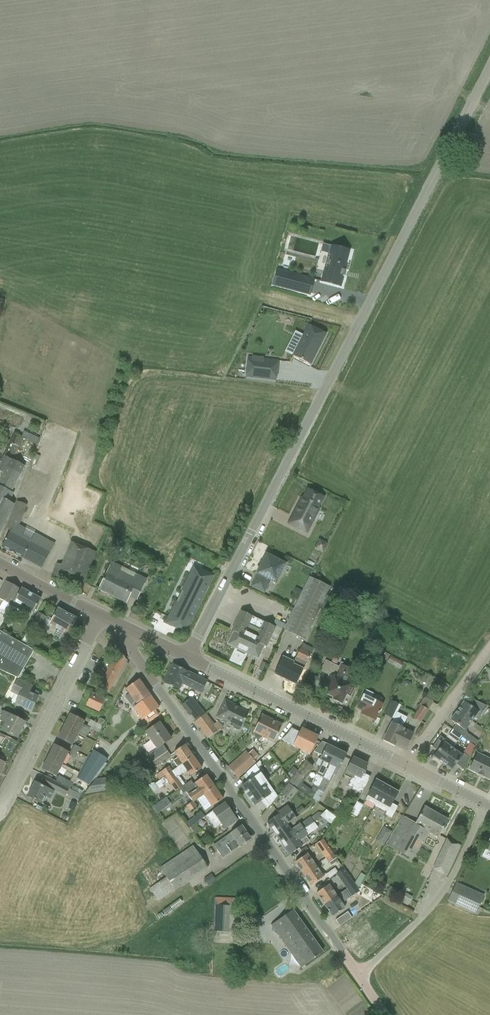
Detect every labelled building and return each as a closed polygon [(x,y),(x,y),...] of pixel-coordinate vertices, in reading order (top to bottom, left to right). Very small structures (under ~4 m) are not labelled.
[(323,271),(321,281),(340,287),(343,277),(344,277),(344,276),(343,276),(344,271),(345,271),(345,270),(343,270),(346,259),(347,253),(343,252),(335,250),(335,251),(334,256),(329,255),(325,272),(323,271)] [(277,270),(273,286),(309,295),(313,279),(277,270)] [(308,325),(292,356),(310,365),(326,334),(308,325)] [(247,357),(245,377),(276,380),(278,361),(263,359),(262,363),(251,362),(252,358),(247,357)] [(23,438),(15,434),(11,443),(19,446),(23,438)] [(14,505),(8,502),(13,493),(11,492),(25,466),(4,455),(0,464),(0,472),(3,473),(0,478),(0,532),(14,505)] [(306,532),(323,497),(307,490),(301,502),(300,502),(289,523),(306,532)] [(10,531),(6,538),(1,547),(22,559),(31,542),(30,541),(34,534),(19,524),(27,505),(17,500),(6,529),(10,531)] [(31,542),(22,559),(41,569),(54,544),(34,534),(30,541),(31,542)] [(118,554),(123,543),(120,541),(117,540),(111,551),(118,554)] [(314,549),(320,552),(321,551),(325,544),(319,541),(314,549)] [(275,583),(285,564),(276,560),(277,558),(271,555),(271,557),(266,554),(256,573),(258,574),(251,586),(263,592),(270,580),(275,583)] [(57,564),(52,574),(80,590),(84,580),(89,567),(64,558),(61,566),(57,564)] [(111,562),(102,581),(98,590),(110,596),(115,587),(117,588),(120,583),(121,584),(128,571),(111,562)] [(213,576),(200,569),(194,581),(188,578),(181,591),(184,592),(178,604),(175,602),(165,623),(185,633),(213,576)] [(115,587),(110,596),(125,604),(129,597),(136,600),(146,579),(128,571),(121,584),(120,583),(117,588),(115,587)] [(299,598),(284,629),(304,640),(330,587),(309,577),(302,591),(299,598)] [(0,606),(0,615),(5,617),(11,606),(20,590),(6,582),(0,592),(0,601),(2,602),(0,606)] [(20,590),(11,606),(19,610),(21,607),(32,613),(40,599),(21,588),(20,590)] [(293,595),(299,598),(302,591),(296,588),(293,595)] [(58,609),(53,617),(49,625),(57,629),(53,637),(63,643),(76,619),(58,609)] [(254,658),(259,660),(265,646),(266,647),(275,627),(241,611),(231,631),(232,631),(226,645),(249,655),(248,657),(253,659),(254,658)] [(38,612),(30,626),(39,632),(48,618),(38,612)] [(18,679),(34,651),(0,631),(0,670),(18,679)] [(384,647),(379,644),(374,653),(379,656),(384,647)] [(282,656),(278,665),(274,674),(296,685),(304,667),(310,653),(300,648),(294,662),(282,656)] [(118,651),(117,653),(98,687),(108,692),(126,661),(118,651)] [(387,662),(399,669),(402,663),(390,657),(387,662)] [(325,661),(325,662),(321,671),(330,675),(325,685),(329,687),(326,693),(334,697),(333,700),(341,704),(345,695),(349,696),(354,686),(350,685),(354,677),(347,674),(350,668),(341,665),(340,668),(325,661)] [(206,681),(172,665),(164,683),(178,690),(182,684),(188,687),(201,693),(206,681)] [(420,682),(430,686),(434,679),(424,674),(420,682)] [(32,686),(18,679),(11,692),(19,696),(15,704),(30,711),(38,697),(29,693),(32,686)] [(127,695),(125,696),(131,705),(133,708),(142,720),(159,708),(150,696),(139,680),(130,685),(125,689),(128,692),(127,693),(127,695)] [(366,691),(361,700),(357,709),(366,713),(364,716),(374,721),(377,715),(378,715),(383,706),(370,699),(372,695),(366,691)] [(92,694),(86,706),(98,711),(104,699),(92,694)] [(420,705),(412,718),(420,723),(432,703),(431,702),(433,698),(428,694),(424,697),(419,705),(420,705)] [(191,698),(182,705),(181,705),(194,722),(204,715),(191,698)] [(225,700),(220,709),(216,717),(226,722),(226,721),(234,724),(233,726),(234,728),(237,730),(239,729),(240,727),(241,728),(248,713),(235,706),(235,705),(225,700)] [(463,701),(457,711),(471,721),(474,717),(476,719),(478,719),(481,715),(480,713),(486,706),(473,700),(469,705),(463,701)] [(390,701),(384,714),(391,718),(397,704),(390,701)] [(471,721),(457,711),(450,720),(456,724),(452,729),(457,733),(461,736),(463,738),(467,732),(465,730),(471,721)] [(8,733),(17,738),(25,723),(4,712),(0,719),(0,720),(5,723),(2,730),(8,733)] [(396,713),(383,740),(395,746),(395,745),(404,750),(413,734),(401,728),(406,718),(396,713)] [(70,714),(63,726),(78,734),(78,733),(85,737),(90,728),(82,724),(84,722),(70,714)] [(204,715),(194,722),(207,738),(222,727),(217,721),(217,722),(213,726),(204,715)] [(261,715),(253,733),(254,733),(253,734),(254,736),(259,739),(261,738),(262,737),(273,743),(282,725),(261,715)] [(90,720),(87,725),(92,728),(92,729),(99,733),(102,726),(96,723),(90,720)] [(159,723),(151,728),(145,732),(148,737),(149,739),(150,741),(152,743),(153,743),(156,748),(147,755),(152,762),(167,752),(167,751),(162,745),(171,739),(167,733),(167,732),(167,730),(166,729),(164,727),(163,726),(162,727),(159,723)] [(78,734),(63,726),(57,738),(72,745),(78,734)] [(310,754),(318,737),(302,729),(300,730),(299,733),(291,729),(287,734),(281,740),(292,745),(292,746),(309,755),(310,754)] [(457,742),(461,736),(457,733),(452,739),(457,742)] [(433,757),(442,763),(453,749),(443,742),(445,740),(440,736),(432,747),(437,751),(433,757)] [(474,737),(470,743),(475,746),(478,740),(474,737)] [(54,745),(47,757),(62,765),(68,753),(54,745)] [(74,745),(71,750),(78,754),(81,749),(74,745)] [(177,757),(172,761),(177,768),(193,757),(184,745),(176,750),(173,752),(177,757)] [(322,778),(337,750),(326,745),(319,760),(317,759),(314,765),(319,767),(315,774),(312,781),(313,785),(318,787),(322,778)] [(453,749),(442,763),(451,770),(455,764),(463,770),(469,757),(463,753),(462,755),(453,749)] [(78,754),(71,750),(69,755),(76,758),(78,754)] [(329,781),(336,768),(339,770),(342,763),(346,754),(337,750),(322,778),(318,787),(317,789),(323,792),(324,792),(329,781)] [(92,752),(77,780),(87,786),(106,760),(92,752)] [(167,752),(152,762),(155,766),(170,756),(167,752)] [(246,752),(228,768),(237,778),(255,763),(246,752)] [(469,769),(478,773),(477,774),(483,777),(484,776),(489,779),(489,760),(477,754),(469,769)] [(62,765),(47,757),(41,769),(56,776),(62,765)] [(156,783),(155,784),(159,790),(169,783),(179,776),(186,771),(190,776),(193,774),(201,769),(193,757),(177,768),(171,772),(159,781),(156,783)] [(352,758),(348,767),(343,776),(350,779),(347,787),(360,794),(364,788),(370,777),(369,776),(369,777),(362,774),(367,765),(352,758)] [(299,782),(311,767),(305,762),(297,771),(293,776),(288,783),(294,788),(299,782)] [(241,786),(248,796),(267,782),(257,768),(255,765),(246,773),(250,779),(241,786)] [(161,772),(155,775),(159,781),(171,772),(168,767),(161,772)] [(203,795),(214,787),(206,775),(193,784),(194,786),(186,792),(193,802),(199,798),(203,795)] [(65,780),(58,776),(56,781),(62,785),(65,780)] [(94,780),(84,794),(108,790),(106,779),(94,780)] [(376,780),(365,800),(386,812),(384,815),(391,819),(397,807),(391,803),(398,792),(388,786),(376,780)] [(65,796),(66,794),(67,795),(70,790),(53,781),(50,788),(65,796)] [(185,785),(179,789),(183,794),(186,792),(194,786),(193,784),(191,781),(185,785)] [(27,796),(36,801),(42,804),(46,797),(50,799),(53,792),(35,782),(27,796)] [(269,806),(277,797),(267,782),(248,796),(255,806),(264,799),(269,806)] [(288,783),(280,792),(290,801),(298,791),(288,783)] [(203,795),(197,800),(204,810),(211,806),(212,807),(222,799),(214,787),(203,795)] [(70,790),(67,795),(78,801),(81,795),(70,789),(70,790)] [(306,795),(312,798),(315,793),(309,790),(306,795)] [(317,804),(314,801),(307,808),(310,811),(317,804)] [(193,802),(186,807),(190,811),(196,807),(193,802)] [(351,811),(350,814),(356,817),(363,805),(356,802),(353,807),(351,811)] [(164,809),(159,803),(152,808),(157,814),(164,809)] [(225,803),(206,816),(210,822),(217,826),(221,823),(225,829),(237,821),(233,815),(225,803)] [(345,803),(343,807),(351,811),(353,807),(345,803)] [(279,814),(267,822),(274,833),(286,825),(296,818),(287,806),(277,812),(279,814)] [(301,806),(296,811),(299,815),(305,810),(301,806)] [(388,840),(385,844),(404,855),(412,860),(427,832),(438,837),(447,820),(424,807),(415,823),(402,816),(397,825),(392,832),(388,840)] [(326,810),(320,817),(326,821),(331,814),(326,810)] [(188,828),(195,823),(204,817),(201,812),(185,824),(188,828)] [(286,825),(274,833),(282,844),(313,823),(322,813),(318,812),(310,818),(310,817),(299,824),(290,830),(286,825)] [(313,823),(282,844),(289,855),(309,841),(305,836),(317,828),(313,823)] [(241,826),(233,831),(213,845),(222,858),(231,852),(230,852),(239,846),(250,839),(241,826)] [(388,840),(392,832),(383,827),(379,834),(388,840)] [(432,869),(446,876),(460,846),(446,839),(432,869)] [(487,850),(485,849),(481,856),(489,861),(489,839),(488,843),(488,844),(489,845),(487,850)] [(149,889),(158,901),(158,902),(207,868),(193,846),(160,869),(165,877),(149,889)] [(335,858),(328,848),(322,853),(329,862),(335,858)] [(307,854),(294,862),(303,874),(315,866),(307,854)] [(315,866),(303,874),(311,886),(323,877),(315,866)] [(334,868),(325,874),(329,879),(336,874),(338,872),(334,868)] [(338,872),(336,874),(343,884),(347,889),(353,884),(350,879),(343,869),(338,872)] [(211,874),(204,880),(208,886),(215,881),(215,880),(211,874)] [(67,880),(70,885),(77,881),(74,876),(67,880)] [(336,896),(324,905),(332,917),(340,911),(344,908),(341,903),(350,897),(358,891),(353,884),(347,889),(345,890),(336,896)] [(483,896),(455,884),(448,901),(475,913),(483,896)] [(324,887),(316,893),(324,905),(336,896),(328,885),(324,887)] [(407,905),(412,897),(403,892),(398,900),(407,905)] [(214,898),(213,939),(233,939),(234,905),(234,899),(214,898)] [(169,906),(172,910),(182,903),(179,899),(169,906)] [(375,902),(361,912),(366,920),(380,910),(375,902)] [(171,910),(168,907),(162,911),(164,915),(171,910)] [(292,910),(284,916),(271,925),(301,968),(322,952),(292,910)] [(347,912),(335,921),(339,927),(349,920),(351,918),(347,912)]
